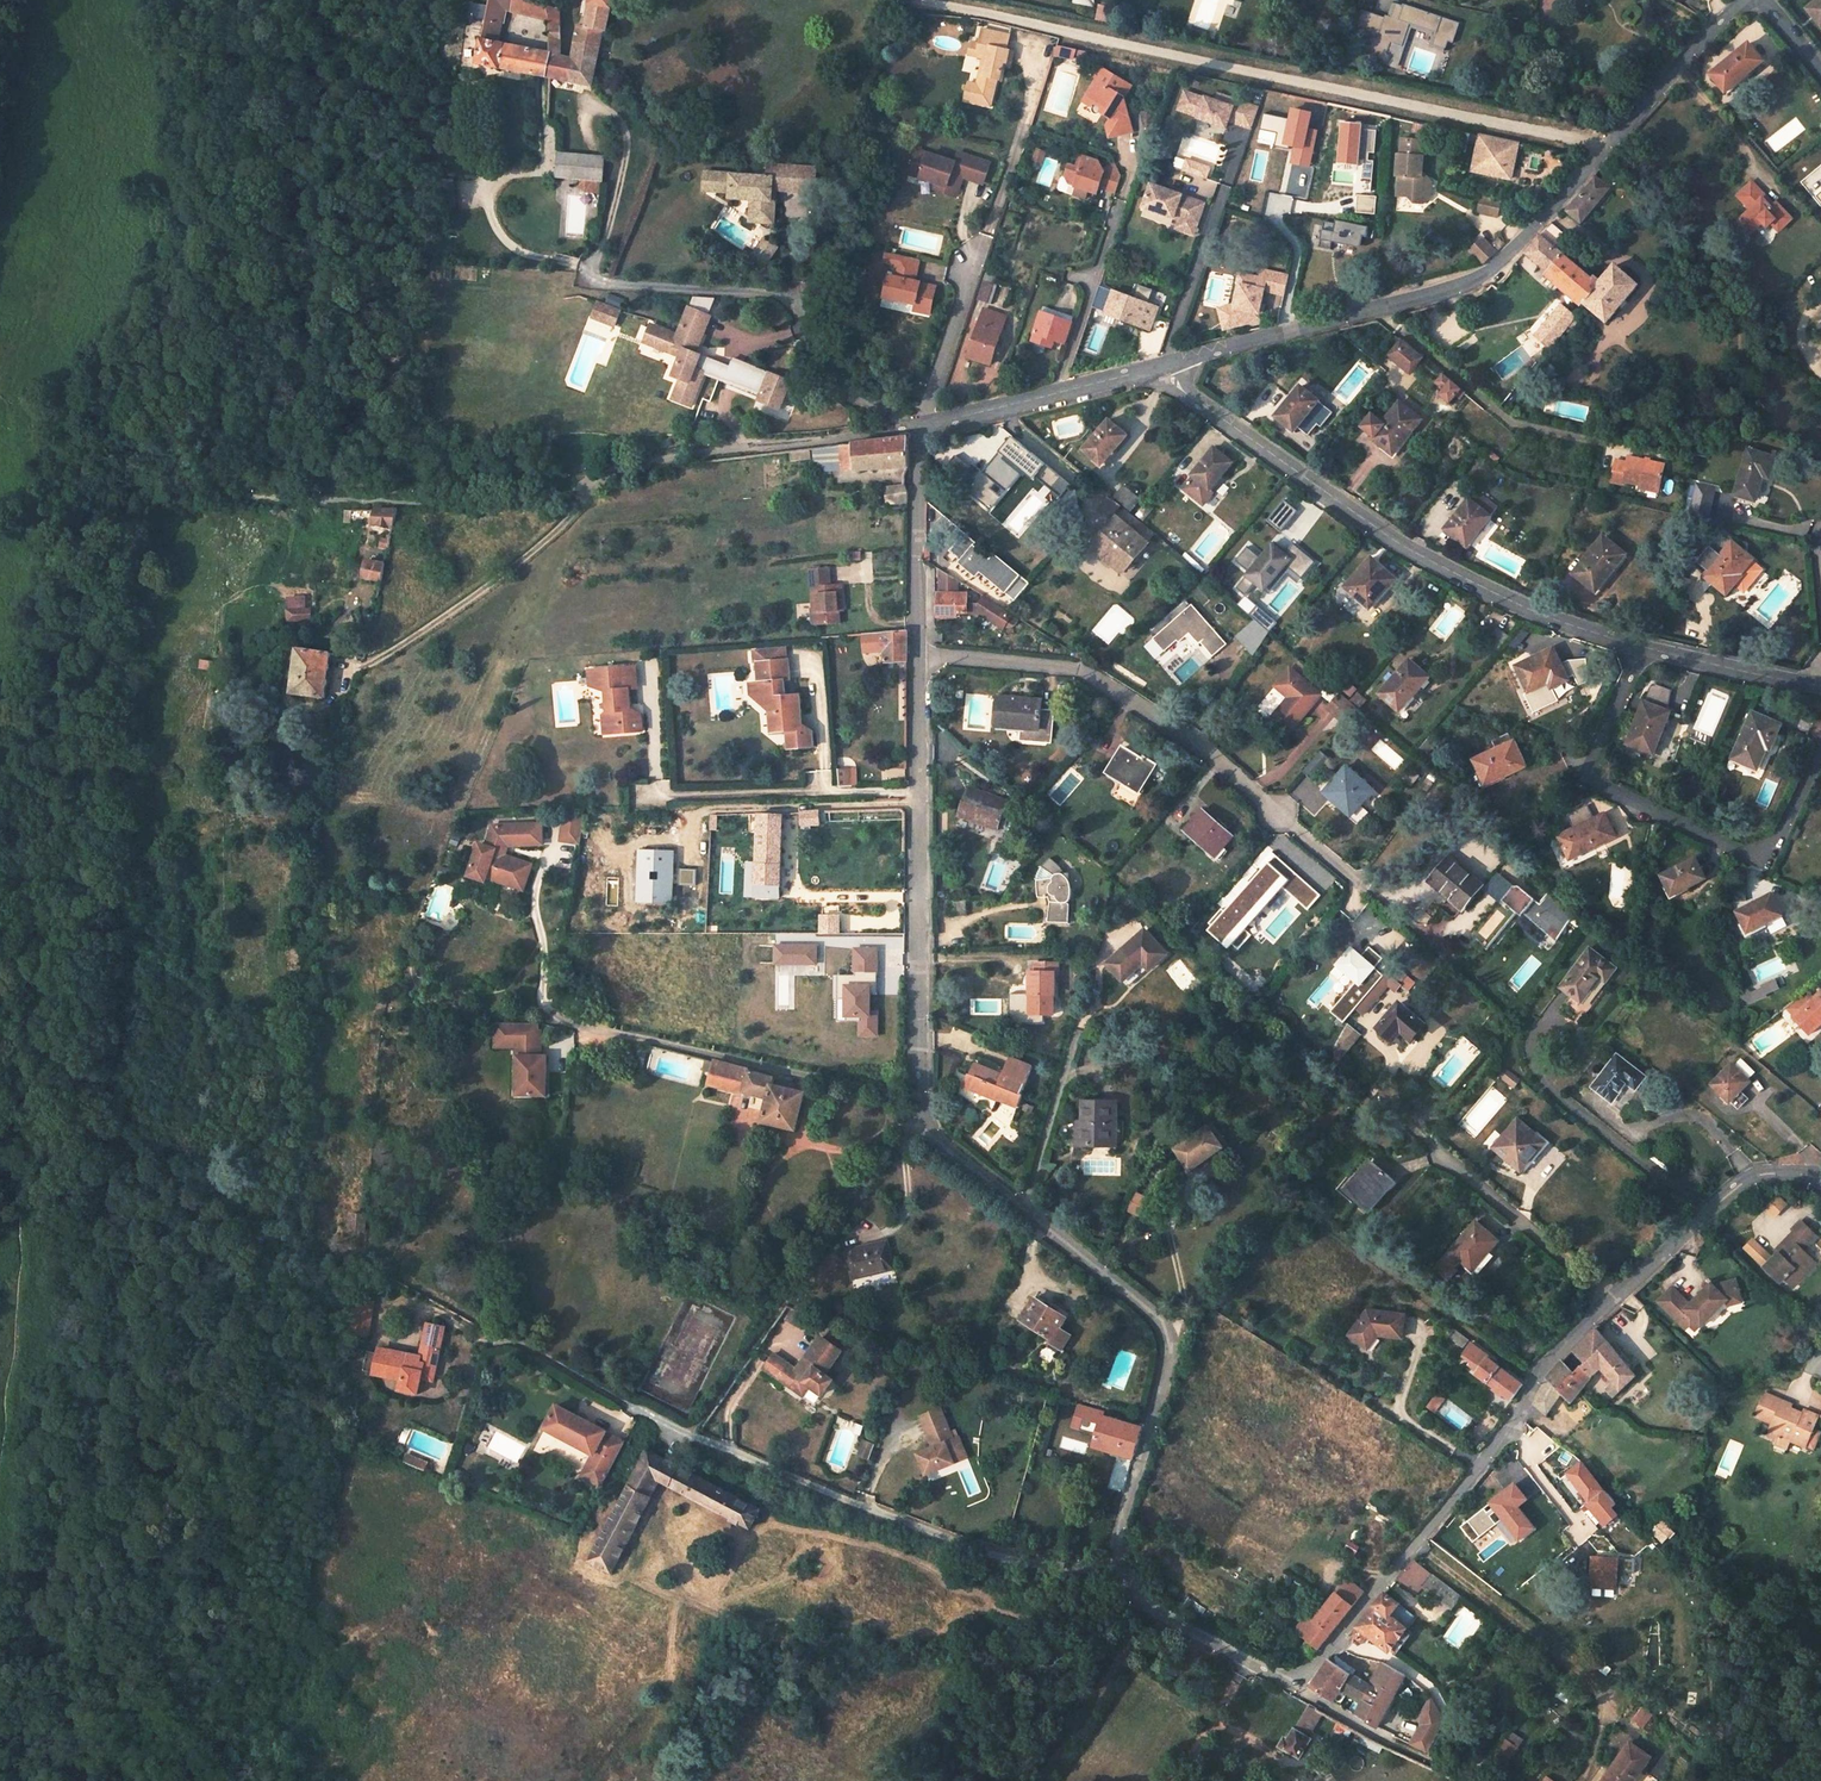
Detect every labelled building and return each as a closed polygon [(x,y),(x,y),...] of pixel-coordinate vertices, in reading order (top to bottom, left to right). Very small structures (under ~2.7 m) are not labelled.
[(504,9),(550,20),(550,15),(547,5),(526,0),(490,0),(490,5),(482,40),(478,60),(477,64),(536,74),(541,51),(539,51),(528,49),(497,42),(504,9)] [(587,27),(579,26),(576,42),(601,47),(604,31),(608,32),(615,0),(592,0),(587,27)] [(1807,9),(1820,26),(1820,0),(1818,0),(1807,9)] [(550,20),(551,53),(552,53),(556,54),(562,55),(561,9),(547,5),(550,15),(550,20)] [(1472,34),(1474,28),(1465,25),(1463,32),(1472,34)] [(1010,34),(983,28),(980,42),(972,41),(969,53),(981,56),(987,57),(984,74),(982,74),(979,88),(968,85),(965,99),(992,105),(998,78),(1000,79),(1004,61),(1007,62),(1010,49),(1007,48),(1010,34)] [(1468,45),(1472,34),(1463,32),(1459,42),(1468,45)] [(478,60),(482,40),(474,38),(470,58),(478,60)] [(540,43),(530,41),(528,49),(539,51),(540,43)] [(597,63),(601,47),(576,42),(573,57),(597,63)] [(1764,61),(1749,43),(1711,74),(1726,93),(1764,61)] [(1055,53),(1074,57),(1076,49),(1058,44),(1055,53)] [(541,51),(536,74),(547,77),(551,57),(552,53),(551,53),(541,51)] [(556,54),(551,57),(547,77),(568,80),(573,57),(562,55),(556,54)] [(969,82),(968,85),(979,88),(982,74),(984,74),(987,57),(981,56),(975,83),(969,82)] [(573,57),(568,80),(593,85),(597,63),(573,57)] [(1117,107),(1124,96),(1131,85),(1103,68),(1085,97),(1103,108),(1101,112),(1111,118),(1106,126),(1109,137),(1132,131),(1128,113),(1117,107)] [(1251,129),(1258,108),(1227,97),(1224,103),(1215,101),(1205,97),(1205,99),(1184,91),(1178,109),(1198,117),(1198,118),(1225,128),(1228,121),(1230,113),(1236,115),(1233,122),(1251,129)] [(1224,103),(1227,97),(1218,94),(1215,101),(1224,103)] [(1128,113),(1124,96),(1117,107),(1128,113)] [(1083,101),(1101,112),(1103,108),(1085,97),(1083,101)] [(1567,117),(1573,100),(1564,97),(1558,115),(1567,117)] [(1386,117),(1362,112),(1360,121),(1384,126),(1386,117)] [(1233,122),(1236,115),(1230,113),(1228,121),(1233,122)] [(1400,120),(1390,118),(1389,125),(1398,127),(1400,120)] [(1455,132),(1439,128),(1437,136),(1454,139),(1454,138),(1455,132)] [(1508,178),(1515,145),(1455,132),(1454,138),(1479,144),(1474,170),(1508,178)] [(1298,156),(1328,162),(1327,165),(1357,171),(1361,150),(1333,144),(1332,146),(1299,139),(1296,134),(1256,159),(1266,174),(1293,157),(1296,156),(1298,156)] [(1407,155),(1398,155),(1396,176),(1398,176),(1396,196),(1407,197),(1412,203),(1422,204),(1428,199),(1430,183),(1420,182),(1424,141),(1403,139),(1402,150),(1408,151),(1407,155)] [(945,187),(944,193),(956,196),(962,174),(983,181),(989,163),(961,154),(958,164),(953,163),(915,150),(910,165),(922,169),(919,178),(935,184),(945,187)] [(605,156),(559,152),(557,177),(604,181),(605,156)] [(958,164),(961,154),(956,153),(953,163),(958,164)] [(1081,168),(1085,157),(1080,155),(1077,167),(1081,168)] [(1071,185),(1097,193),(1099,186),(1115,191),(1120,176),(1114,162),(1102,169),(1097,160),(1085,157),(1081,168),(1077,167),(1069,164),(1065,176),(1071,185)] [(1197,177),(1201,166),(1187,161),(1183,172),(1197,177)] [(731,200),(752,201),(752,202),(751,214),(763,215),(762,225),(772,226),(774,200),(770,200),(771,190),(781,190),(781,186),(803,188),(803,179),(816,180),(817,168),(769,165),(768,177),(732,175),(733,174),(705,173),(704,188),(716,189),(716,192),(731,193),(731,200)] [(919,178),(922,169),(910,165),(907,174),(919,178)] [(1205,180),(1209,169),(1201,166),(1197,177),(1205,180)] [(1609,189),(1595,176),(1568,211),(1581,222),(1609,189)] [(781,190),(815,193),(816,180),(803,179),(803,188),(781,186),(781,190)] [(1774,206),(1752,182),(1738,196),(1751,210),(1738,223),(1749,235),(1762,222),(1767,227),(1771,223),(1779,231),(1792,219),(1777,203),(1774,206)] [(944,193),(945,187),(935,184),(933,190),(944,193)] [(1182,196),(1151,185),(1143,209),(1179,221),(1196,227),(1204,204),(1181,196),(1182,196)] [(1482,196),(1478,213),(1491,216),(1495,199),(1482,196)] [(1502,201),(1495,199),(1491,216),(1498,218),(1502,201)] [(751,214),(750,224),(762,225),(763,215),(751,214)] [(1323,221),(1318,247),(1330,249),(1332,239),(1360,245),(1362,236),(1366,237),(1368,227),(1335,220),(1334,223),(1323,221)] [(1196,227),(1179,221),(1176,229),(1193,235),(1196,227)] [(1550,224),(1540,235),(1548,242),(1558,230),(1550,224)] [(1592,279),(1557,250),(1567,237),(1558,230),(1548,242),(1540,235),(1524,253),(1606,322),(1637,285),(1615,265),(1601,281),(1595,276),(1592,279)] [(1496,253),(1481,238),(1469,250),(1484,264),(1496,253)] [(778,249),(764,240),(751,260),(764,269),(778,249)] [(886,253),(883,262),(897,265),(899,256),(895,255),(889,254),(886,253)] [(890,276),(887,289),(899,291),(897,300),(915,304),(914,311),(930,314),(936,289),(920,285),(921,283),(915,282),(920,260),(899,256),(897,265),(895,278),(890,276)] [(1232,305),(1218,309),(1224,329),(1260,319),(1264,305),(1261,305),(1264,290),(1284,294),(1288,275),(1262,269),(1260,278),(1239,273),(1232,305)] [(985,279),(994,282),(996,276),(987,273),(985,279)] [(988,303),(994,282),(985,279),(978,300),(988,303)] [(899,291),(887,289),(885,297),(897,300),(899,291)] [(1150,329),(1158,307),(1114,291),(1105,314),(1150,329)] [(694,307),(713,307),(713,299),(694,299),(694,307)] [(620,312),(599,303),(592,318),(615,327),(620,312)] [(1576,316),(1562,305),(1536,335),(1550,347),(1576,316)] [(1056,310),(1043,306),(1041,311),(1055,315),(1056,310)] [(697,335),(705,316),(686,309),(675,337),(649,328),(643,344),(680,358),(673,377),(679,380),(673,399),(691,406),(703,373),(762,397),(759,403),(780,412),(791,383),(734,360),(730,368),(687,351),(691,342),(697,345),(700,336),(697,335)] [(984,309),(968,357),(990,365),(1006,316),(984,309)] [(1065,344),(1072,321),(1071,321),(1073,316),(1056,310),(1055,315),(1041,311),(1031,341),(1046,346),(1048,342),(1053,344),(1054,340),(1065,344)] [(1402,341),(1390,356),(1393,359),(1405,344),(1402,341)] [(1393,359),(1410,373),(1422,358),(1405,344),(1393,359)] [(1457,395),(1447,386),(1439,396),(1450,404),(1457,395)] [(1333,413),(1301,387),(1276,416),(1294,431),(1298,427),(1308,436),(1317,425),(1321,428),(1333,413)] [(1421,419),(1400,402),(1383,424),(1373,416),(1365,427),(1375,435),(1372,438),(1383,446),(1394,433),(1404,441),(1421,419)] [(1127,435),(1109,420),(1084,450),(1102,465),(1127,435)] [(710,431),(709,421),(695,423),(696,432),(710,431)] [(1383,446),(1393,454),(1404,441),(1394,433),(1383,446)] [(856,472),(908,468),(908,437),(854,444),(855,470),(856,472)] [(956,454),(944,469),(990,508),(1000,495),(991,487),(996,482),(1005,490),(1022,469),(1034,479),(1036,476),(1061,497),(1072,484),(1018,439),(1008,441),(977,478),(968,471),(971,467),(956,454)] [(817,471),(855,470),(854,444),(815,448),(817,471)] [(1234,464),(1215,447),(1192,475),(1194,477),(1184,489),(1204,506),(1214,493),(1211,491),(1234,464)] [(1749,450),(1735,495),(1755,501),(1763,477),(1769,479),(1776,458),(1749,450)] [(1664,465),(1628,456),(1627,462),(1617,460),(1611,482),(1623,485),(1624,482),(1640,486),(1659,490),(1664,465)] [(1761,503),(1769,479),(1763,477),(1755,501),(1761,503)] [(890,487),(892,504),(908,503),(908,494),(906,485),(890,487)] [(1142,499),(1125,485),(1114,498),(1132,511),(1142,499)] [(1077,490),(1067,502),(1079,511),(1077,490)] [(1468,546),(1498,509),(1477,492),(1471,500),(1469,499),(1445,529),(1456,537),(1468,546)] [(1042,502),(1033,494),(1008,524),(1018,532),(1042,502)] [(1713,513),(1713,497),(1693,496),(1692,513),(1713,513)] [(1269,519),(1283,532),(1300,512),(1285,500),(1269,519)] [(1155,507),(1148,502),(1136,516),(1144,521),(1155,507)] [(374,523),(395,526),(399,509),(376,508),(374,523)] [(1123,571),(1140,552),(1139,552),(1147,542),(1134,531),(1126,525),(1131,520),(1124,514),(1119,519),(1118,518),(1117,519),(1116,519),(1093,547),(1123,571)] [(1138,526),(1131,520),(1126,525),(1134,531),(1138,526)] [(964,532),(949,550),(960,560),(958,562),(976,577),(980,572),(1014,600),(1029,582),(995,553),(990,558),(973,544),(976,542),(964,532)] [(1751,560),(1751,559),(1720,534),(1694,565),(1706,575),(1705,576),(1719,587),(1726,579),(1732,583),(1733,582),(1743,589),(1761,568),(1751,560)] [(1468,546),(1456,537),(1453,541),(1465,550),(1468,546)] [(1613,569),(1625,554),(1605,538),(1575,574),(1593,589),(1605,575),(1611,567),(1613,569)] [(1247,547),(1235,561),(1249,573),(1236,588),(1244,596),(1255,583),(1269,595),(1286,575),(1297,584),(1315,563),(1294,544),(1286,553),(1275,543),(1261,559),(1247,547)] [(1395,579),(1372,558),(1359,573),(1360,574),(1348,589),(1370,608),(1395,579)] [(364,578),(383,582),(387,564),(368,561),(364,578)] [(811,569),(814,608),(816,625),(841,623),(840,610),(839,604),(843,603),(842,584),(831,585),(830,567),(811,569)] [(1611,567),(1605,575),(1608,578),(1614,569),(1613,569),(1611,567)] [(1225,579),(1219,574),(1214,579),(1220,584),(1225,579)] [(958,580),(952,577),(941,577),(940,592),(958,593),(958,580)] [(1725,592),(1732,583),(1726,579),(1719,587),(1725,592)] [(982,595),(978,603),(967,602),(967,593),(958,593),(940,592),(939,593),(938,616),(957,617),(957,612),(979,612),(1004,627),(1012,613),(982,595)] [(1227,644),(1193,604),(1154,638),(1165,651),(1177,640),(1179,642),(1190,633),(1199,644),(1201,642),(1213,656),(1227,644)] [(1277,624),(1257,606),(1249,615),(1270,633),(1272,630),(1274,632),(1277,629),(1275,627),(1277,624)] [(289,621),(311,621),(310,610),(289,611),(289,621)] [(1018,618),(1012,613),(1004,627),(1014,625),(1018,618)] [(1498,627),(1486,641),(1496,649),(1509,635),(1498,627)] [(908,631),(859,634),(860,644),(887,642),(887,662),(901,661),(901,664),(908,664),(908,631)] [(749,695),(768,711),(770,732),(785,732),(786,749),(811,747),(810,733),(801,726),(794,720),(794,714),(801,713),(800,694),(785,695),(784,680),(790,679),(788,659),(787,659),(786,647),(753,648),(754,661),(757,661),(758,681),(748,681),(749,695)] [(332,653),(299,648),(293,694),(326,698),(332,653)] [(1568,679),(1554,648),(1516,666),(1528,692),(1547,682),(1550,688),(1568,679)] [(1084,654),(1078,649),(1075,652),(1075,657),(1082,658),(1084,654)] [(1426,675),(1409,660),(1380,693),(1388,701),(1390,699),(1398,706),(1426,675)] [(627,689),(636,688),(634,666),(589,669),(590,686),(606,684),(606,685),(608,701),(609,711),(602,714),(604,733),(642,730),(641,713),(629,713),(627,689)] [(1288,735),(1316,701),(1306,692),(1311,685),(1290,667),(1276,685),(1289,697),(1270,720),(1288,735)] [(1656,682),(1650,687),(1628,744),(1654,754),(1670,712),(1673,690),(1656,682)] [(606,684),(590,686),(591,696),(608,701),(606,685),(606,684)] [(1322,694),(1311,685),(1306,692),(1316,701),(1322,694)] [(1339,692),(1330,685),(1322,694),(1331,702),(1339,692)] [(1358,709),(1339,692),(1331,702),(1327,707),(1346,723),(1358,709)] [(1367,700),(1359,694),(1353,700),(1361,707),(1367,700)] [(1041,699),(998,695),(996,722),(1021,725),(1019,740),(1053,744),(1056,710),(1040,708),(1041,699)] [(1781,725),(1753,711),(1732,758),(1758,769),(1770,742),(1773,743),(1781,725)] [(1712,736),(1694,729),(1690,738),(1708,745),(1712,736)] [(1494,780),(1526,766),(1514,740),(1512,741),(1509,733),(1493,741),(1497,748),(1474,759),(1479,771),(1475,772),(1480,781),(1483,780),(1484,779),(1481,773),(1489,769),(1494,780)] [(1437,742),(1431,736),(1419,749),(1426,755),(1437,742)] [(1139,791),(1155,766),(1156,764),(1145,757),(1144,759),(1124,747),(1108,772),(1122,780),(1114,793),(1135,806),(1143,793),(1139,791)] [(845,782),(857,782),(856,764),(844,764),(845,782)] [(1155,766),(1139,791),(1143,793),(1158,768),(1155,766)] [(1374,789),(1346,766),(1338,775),(1340,778),(1328,793),(1362,821),(1372,809),(1364,802),(1374,789)] [(1483,780),(1485,784),(1494,780),(1489,769),(1481,773),(1484,779),(1483,780)] [(1469,776),(1475,788),(1482,786),(1480,781),(1475,772),(1469,776)] [(1007,801),(970,787),(959,816),(997,829),(1007,801)] [(903,809),(802,813),(802,824),(820,825),(820,822),(906,819),(906,813),(903,809)] [(1232,836),(1202,809),(1184,830),(1212,854),(1220,845),(1223,847),(1232,836)] [(584,815),(566,813),(562,840),(580,843),(584,815)] [(758,842),(759,815),(745,814),(743,842),(758,842)] [(758,842),(755,897),(779,898),(781,849),(777,850),(779,815),(760,814),(759,815),(758,842)] [(1616,836),(1605,814),(1559,836),(1570,858),(1616,836)] [(541,824),(493,826),(486,846),(479,844),(467,875),(483,881),(484,878),(521,891),(531,866),(504,856),(508,846),(509,842),(542,841),(541,824)] [(640,852),(638,900),(657,900),(657,890),(672,890),(673,872),(669,872),(670,853),(640,852)] [(1430,882),(1450,899),(1453,894),(1466,905),(1482,884),(1450,857),(1430,882)] [(1061,869),(1050,858),(1039,871),(1037,878),(1037,885),(1033,891),(1038,895),(1038,897),(1050,897),(1051,900),(1047,903),(1050,907),(1049,922),(1068,922),(1069,903),(1066,903),(1066,899),(1070,899),(1071,895),(1071,889),(1065,888),(1064,880),(1059,872),(1061,869)] [(1707,878),(1697,858),(1662,876),(1672,895),(1707,878)] [(1309,898),(1280,871),(1261,891),(1288,915),(1296,906),(1299,909),(1309,898)] [(1557,942),(1577,913),(1550,892),(1541,904),(1520,886),(1515,887),(1472,938),(1488,950),(1519,914),(1522,917),(1525,914),(1557,942)] [(657,890),(657,900),(671,901),(672,890),(657,890)] [(1466,905),(1453,894),(1450,899),(1462,909),(1466,905)] [(1783,914),(1772,894),(1738,911),(1748,931),(1783,914)] [(951,899),(951,914),(960,914),(960,913),(967,913),(967,899),(951,899)] [(1145,930),(1108,963),(1123,980),(1141,964),(1146,969),(1147,970),(1166,953),(1145,930)] [(819,963),(819,942),(774,942),(775,963),(819,963)] [(878,1012),(877,945),(854,946),(855,974),(843,974),(844,1017),(859,1017),(860,1036),(880,1036),(880,1012),(878,1012)] [(1617,968),(1589,948),(1560,987),(1582,1003),(1601,978),(1606,982),(1617,968)] [(1058,963),(1036,963),(1035,972),(1030,972),(1030,1014),(1054,1014),(1054,973),(1058,973),(1058,963)] [(1128,986),(1146,969),(1141,964),(1123,980),(1128,986)] [(1362,1014),(1388,985),(1395,991),(1400,985),(1406,990),(1402,993),(1405,996),(1409,991),(1387,972),(1355,1009),(1362,1014)] [(1758,990),(1761,996),(1780,986),(1776,980),(1758,990)] [(1810,1034),(1820,1024),(1820,1019),(1820,1018),(1820,991),(1808,1004),(1801,997),(1788,1007),(1795,1015),(1794,1016),(1810,1034)] [(1424,1024),(1399,1002),(1391,1012),(1388,1010),(1384,1015),(1386,1018),(1378,1028),(1393,1041),(1395,1038),(1402,1030),(1407,1035),(1411,1039),(1424,1024)] [(525,1023),(503,1023),(503,1047),(525,1047),(525,1023)] [(547,1023),(525,1023),(525,1047),(547,1047),(547,1023)] [(1359,1035),(1346,1024),(1334,1047),(1335,1058),(1338,1060),(1359,1035)] [(1400,1043),(1407,1035),(1402,1030),(1395,1038),(1400,1043)] [(547,1047),(525,1047),(525,1056),(546,1056),(547,1047)] [(1646,1077),(1618,1055),(1593,1087),(1612,1102),(1627,1083),(1636,1089),(1646,1077)] [(546,1056),(525,1056),(524,1094),(553,1095),(554,1056),(546,1056)] [(1021,1094),(1032,1066),(1009,1057),(1003,1074),(974,1063),(970,1074),(976,1076),(971,1088),(1017,1107),(1022,1094),(1021,1094)] [(797,1130),(805,1092),(773,1085),(775,1078),(705,1060),(703,1069),(712,1071),(709,1085),(744,1093),(745,1092),(768,1098),(763,1122),(797,1130)] [(1750,1081),(1732,1063),(1712,1084),(1729,1101),(1750,1081)] [(971,1088),(976,1076),(970,1074),(969,1074),(963,1088),(970,1091),(971,1088)] [(1083,1100),(1083,1127),(1078,1126),(1078,1145),(1091,1145),(1091,1142),(1115,1142),(1115,1122),(1116,1101),(1083,1100)] [(1544,1142),(1517,1120),(1508,1130),(1512,1133),(1506,1140),(1503,1138),(1495,1148),(1520,1170),(1544,1142)] [(1227,1145),(1212,1122),(1175,1148),(1190,1170),(1227,1145)] [(1392,1179),(1372,1161),(1366,1168),(1363,1166),(1356,1174),(1357,1175),(1344,1190),(1357,1201),(1360,1197),(1370,1205),(1392,1179)] [(1151,1202),(1135,1193),(1126,1209),(1143,1217),(1151,1202)] [(1787,1205),(1776,1196),(1765,1207),(1776,1217),(1787,1205)] [(353,1214),(352,1230),(366,1231),(367,1215),(353,1214)] [(1793,1229),(1810,1244),(1818,1236),(1802,1220),(1793,1229)] [(1475,1221),(1451,1251),(1436,1270),(1449,1280),(1457,1270),(1454,1268),(1461,1260),(1470,1267),(1477,1259),(1482,1264),(1492,1252),(1490,1250),(1498,1241),(1475,1221)] [(1810,1244),(1793,1229),(1788,1235),(1789,1236),(1804,1250),(1810,1244)] [(1795,1287),(1806,1274),(1802,1271),(1813,1259),(1804,1250),(1789,1236),(1776,1250),(1778,1253),(1765,1266),(1781,1282),(1785,1277),(1795,1287)] [(852,1281),(894,1270),(887,1241),(846,1252),(852,1281)] [(1806,1274),(1817,1263),(1813,1259),(1802,1271),(1806,1274)] [(1672,1287),(1658,1302),(1686,1329),(1689,1325),(1695,1331),(1700,1325),(1701,1326),(1726,1300),(1739,1296),(1735,1280),(1713,1286),(1710,1284),(1690,1305),(1672,1287)] [(1739,1296),(1726,1300),(1728,1305),(1741,1302),(1739,1296)] [(1063,1330),(1072,1316),(1065,1312),(1062,1316),(1034,1298),(1020,1321),(1052,1341),(1050,1343),(1061,1350),(1071,1335),(1063,1330)] [(369,1337),(373,1303),(356,1300),(350,1334),(369,1337)] [(795,1310),(806,1313),(810,1306),(800,1302),(795,1310)] [(1366,1309),(1354,1326),(1370,1338),(1373,1334),(1401,1337),(1404,1314),(1366,1309)] [(424,1340),(442,1344),(442,1343),(445,1327),(427,1323),(424,1340)] [(1370,1338),(1354,1326),(1348,1335),(1364,1346),(1370,1338)] [(1636,1376),(1596,1328),(1573,1349),(1586,1363),(1576,1374),(1563,1361),(1547,1380),(1561,1394),(1571,1403),(1592,1375),(1602,1366),(1615,1382),(1607,1389),(1614,1396),(1636,1376)] [(823,1337),(798,1372),(774,1355),(765,1370),(803,1397),(811,1387),(822,1395),(833,1380),(826,1375),(842,1351),(823,1337)] [(434,1381),(442,1344),(424,1340),(420,1359),(379,1351),(374,1375),(402,1381),(401,1390),(418,1394),(421,1378),(434,1381)] [(1523,1384),(1489,1359),(1491,1356),(1471,1342),(1466,1348),(1462,1353),(1471,1360),(1468,1364),(1476,1371),(1475,1373),(1510,1399),(1523,1384)] [(1458,1359),(1462,1353),(1466,1348),(1463,1346),(1456,1355),(1458,1359)] [(1547,1415),(1561,1394),(1547,1380),(1535,1405),(1547,1415)] [(1802,1414),(1789,1409),(1791,1404),(1764,1392),(1754,1415),(1772,1422),(1767,1433),(1776,1437),(1780,1439),(1782,1436),(1791,1440),(1806,1446),(1819,1416),(1803,1410),(1802,1414)] [(1438,1394),(1428,1407),(1434,1411),(1444,1398),(1438,1394)] [(557,1406),(545,1429),(594,1455),(582,1476),(602,1487),(625,1443),(606,1433),(607,1432),(557,1406)] [(939,1407),(920,1417),(935,1447),(920,1455),(930,1474),(957,1461),(952,1452),(965,1445),(960,1435),(954,1438),(939,1407)] [(1073,1428),(1098,1435),(1104,1417),(1104,1414),(1079,1407),(1073,1428)] [(1141,1427),(1104,1417),(1098,1435),(1094,1447),(1133,1458),(1141,1427)] [(1774,1443),(1787,1448),(1791,1440),(1782,1436),(1780,1439),(1776,1437),(1774,1443)] [(965,1445),(952,1452),(957,1461),(970,1454),(965,1445)] [(612,1573),(660,1480),(750,1528),(759,1510),(683,1468),(684,1466),(668,1458),(667,1460),(648,1449),(639,1466),(633,1464),(628,1473),(634,1475),(589,1561),(612,1573)] [(424,1462),(408,1455),(405,1462),(421,1469),(424,1462)] [(1577,1467),(1572,1462),(1571,1461),(1563,1468),(1568,1474),(1577,1467)] [(1586,1466),(1583,1462),(1577,1467),(1568,1474),(1590,1502),(1587,1504),(1606,1526),(1619,1515),(1613,1507),(1618,1503),(1605,1489),(1600,1484),(1597,1480),(1586,1466)] [(1729,1472),(1718,1468),(1715,1475),(1726,1480),(1729,1472)] [(1604,1474),(1597,1480),(1600,1484),(1607,1478),(1604,1474)] [(1491,1499),(1520,1541),(1539,1528),(1523,1504),(1532,1498),(1519,1480),(1491,1499)] [(1462,1524),(1473,1540),(1502,1520),(1490,1504),(1462,1524)] [(1580,1514),(1574,1525),(1591,1534),(1596,1523),(1580,1514)] [(1622,1580),(1622,1554),(1594,1554),(1594,1580),(1622,1580)] [(1432,1574),(1414,1558),(1397,1578),(1416,1593),(1422,1585),(1432,1574)] [(1462,1596),(1432,1573),(1432,1574),(1422,1585),(1453,1609),(1462,1596)] [(1339,1594),(1353,1606),(1365,1591),(1350,1580),(1339,1594)] [(1318,1649),(1353,1606),(1339,1594),(1336,1592),(1314,1620),(1307,1614),(1295,1630),(1307,1640),(1318,1649)] [(1391,1648),(1404,1630),(1406,1627),(1405,1626),(1413,1615),(1400,1603),(1386,1592),(1358,1625),(1352,1642),(1356,1644),(1365,1632),(1389,1650),(1391,1648)] [(1396,1652),(1409,1633),(1404,1630),(1391,1648),(1396,1652)] [(1302,1646),(1313,1655),(1318,1649),(1307,1640),(1302,1646)] [(1342,1688),(1351,1674),(1329,1659),(1311,1687),(1333,1701),(1342,1688)] [(1383,1661),(1370,1684),(1351,1674),(1342,1688),(1364,1701),(1357,1716),(1377,1728),(1406,1675),(1383,1661)] [(1295,1730),(1288,1741),(1291,1744),(1288,1750),(1300,1757),(1310,1739),(1309,1738),(1323,1712),(1310,1705),(1296,1730),(1295,1730)] [(1652,1713),(1643,1706),(1634,1719),(1642,1725),(1652,1713)] [(1427,1751),(1444,1721),(1436,1707),(1425,1724),(1414,1745),(1427,1751)] [(1508,1740),(1518,1747),(1522,1740),(1512,1733),(1508,1740)] [(1284,1739),(1280,1747),(1287,1751),(1288,1750),(1291,1744),(1288,1741),(1284,1739)] [(1506,1739),(1493,1759),(1505,1767),(1518,1747),(1508,1740),(1506,1739)] [(1623,1780),(1634,1780),(1651,1757),(1632,1743),(1623,1757),(1621,1756),(1609,1771),(1623,1780)] [(1609,1771),(1604,1779),(1607,1780),(1623,1780),(1609,1771)]
